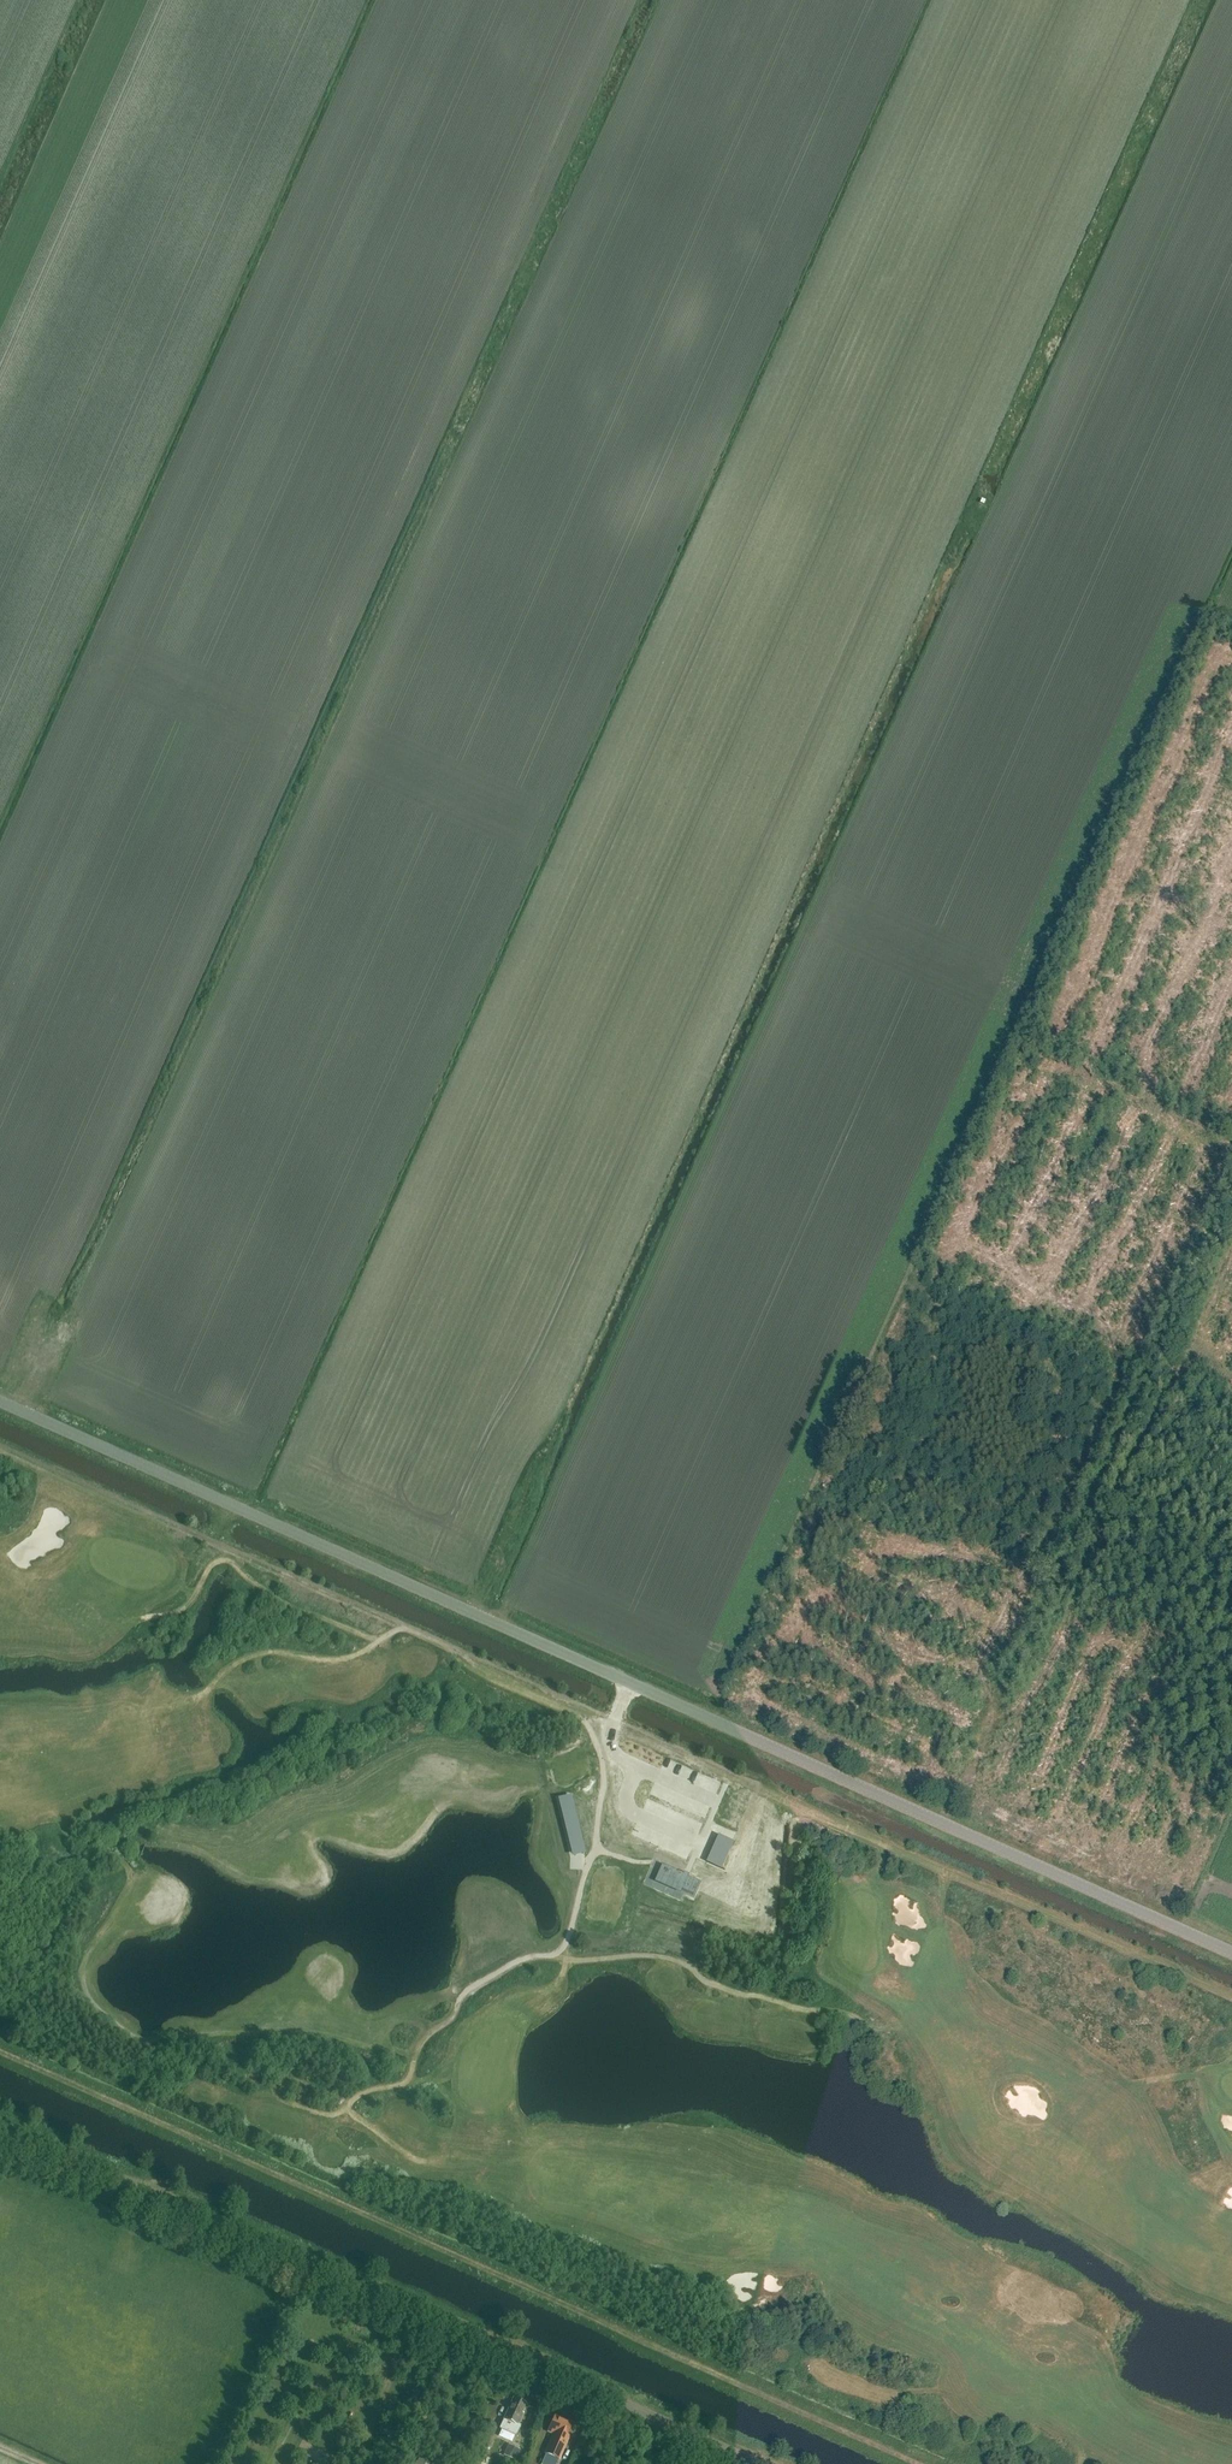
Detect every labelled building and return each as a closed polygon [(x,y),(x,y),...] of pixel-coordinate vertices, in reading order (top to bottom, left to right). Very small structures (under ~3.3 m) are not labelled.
[(563,1807),(571,1805),(569,1796),(561,1798),(563,1807)] [(720,1869),(732,1842),(719,1836),(707,1863),(720,1869)] [(657,1880),(693,1896),(699,1882),(662,1866),(657,1880)] [(454,1980),(448,1987),(453,1991),(459,1985),(454,1980)] [(285,2359),(295,2354),(292,2349),(282,2354),(285,2359)] [(513,2399),(504,2420),(500,2429),(517,2436),(521,2426),(519,2425),(523,2414),(522,2414),(526,2404),(513,2399)] [(561,2459),(569,2439),(566,2438),(572,2424),(555,2417),(549,2432),(554,2434),(546,2453),(561,2459)]
